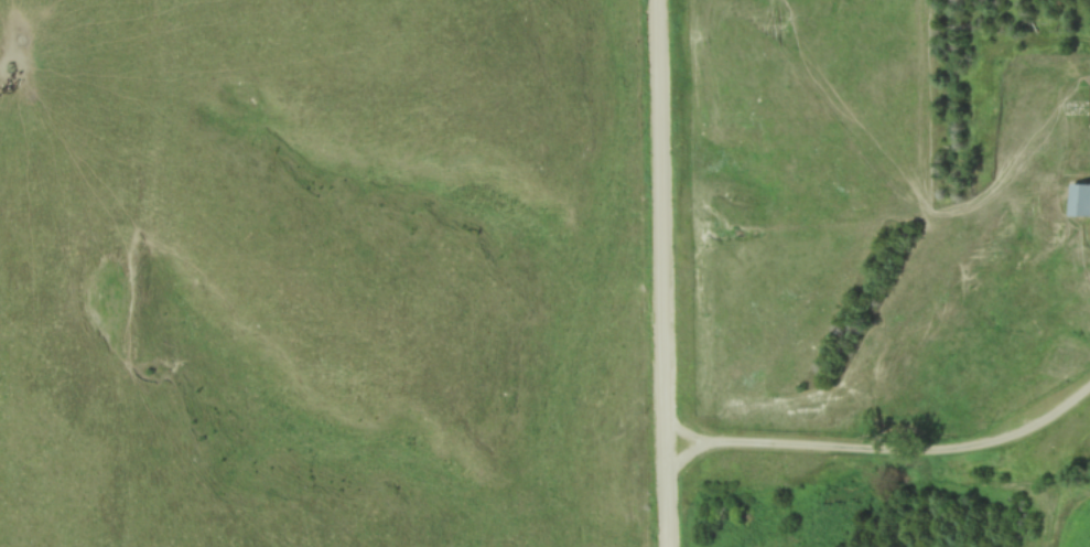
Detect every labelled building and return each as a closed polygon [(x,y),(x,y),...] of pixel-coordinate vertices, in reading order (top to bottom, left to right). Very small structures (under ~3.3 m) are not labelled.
[(1068,217),(1089,218),(1089,186),(1069,186),(1068,217)]
